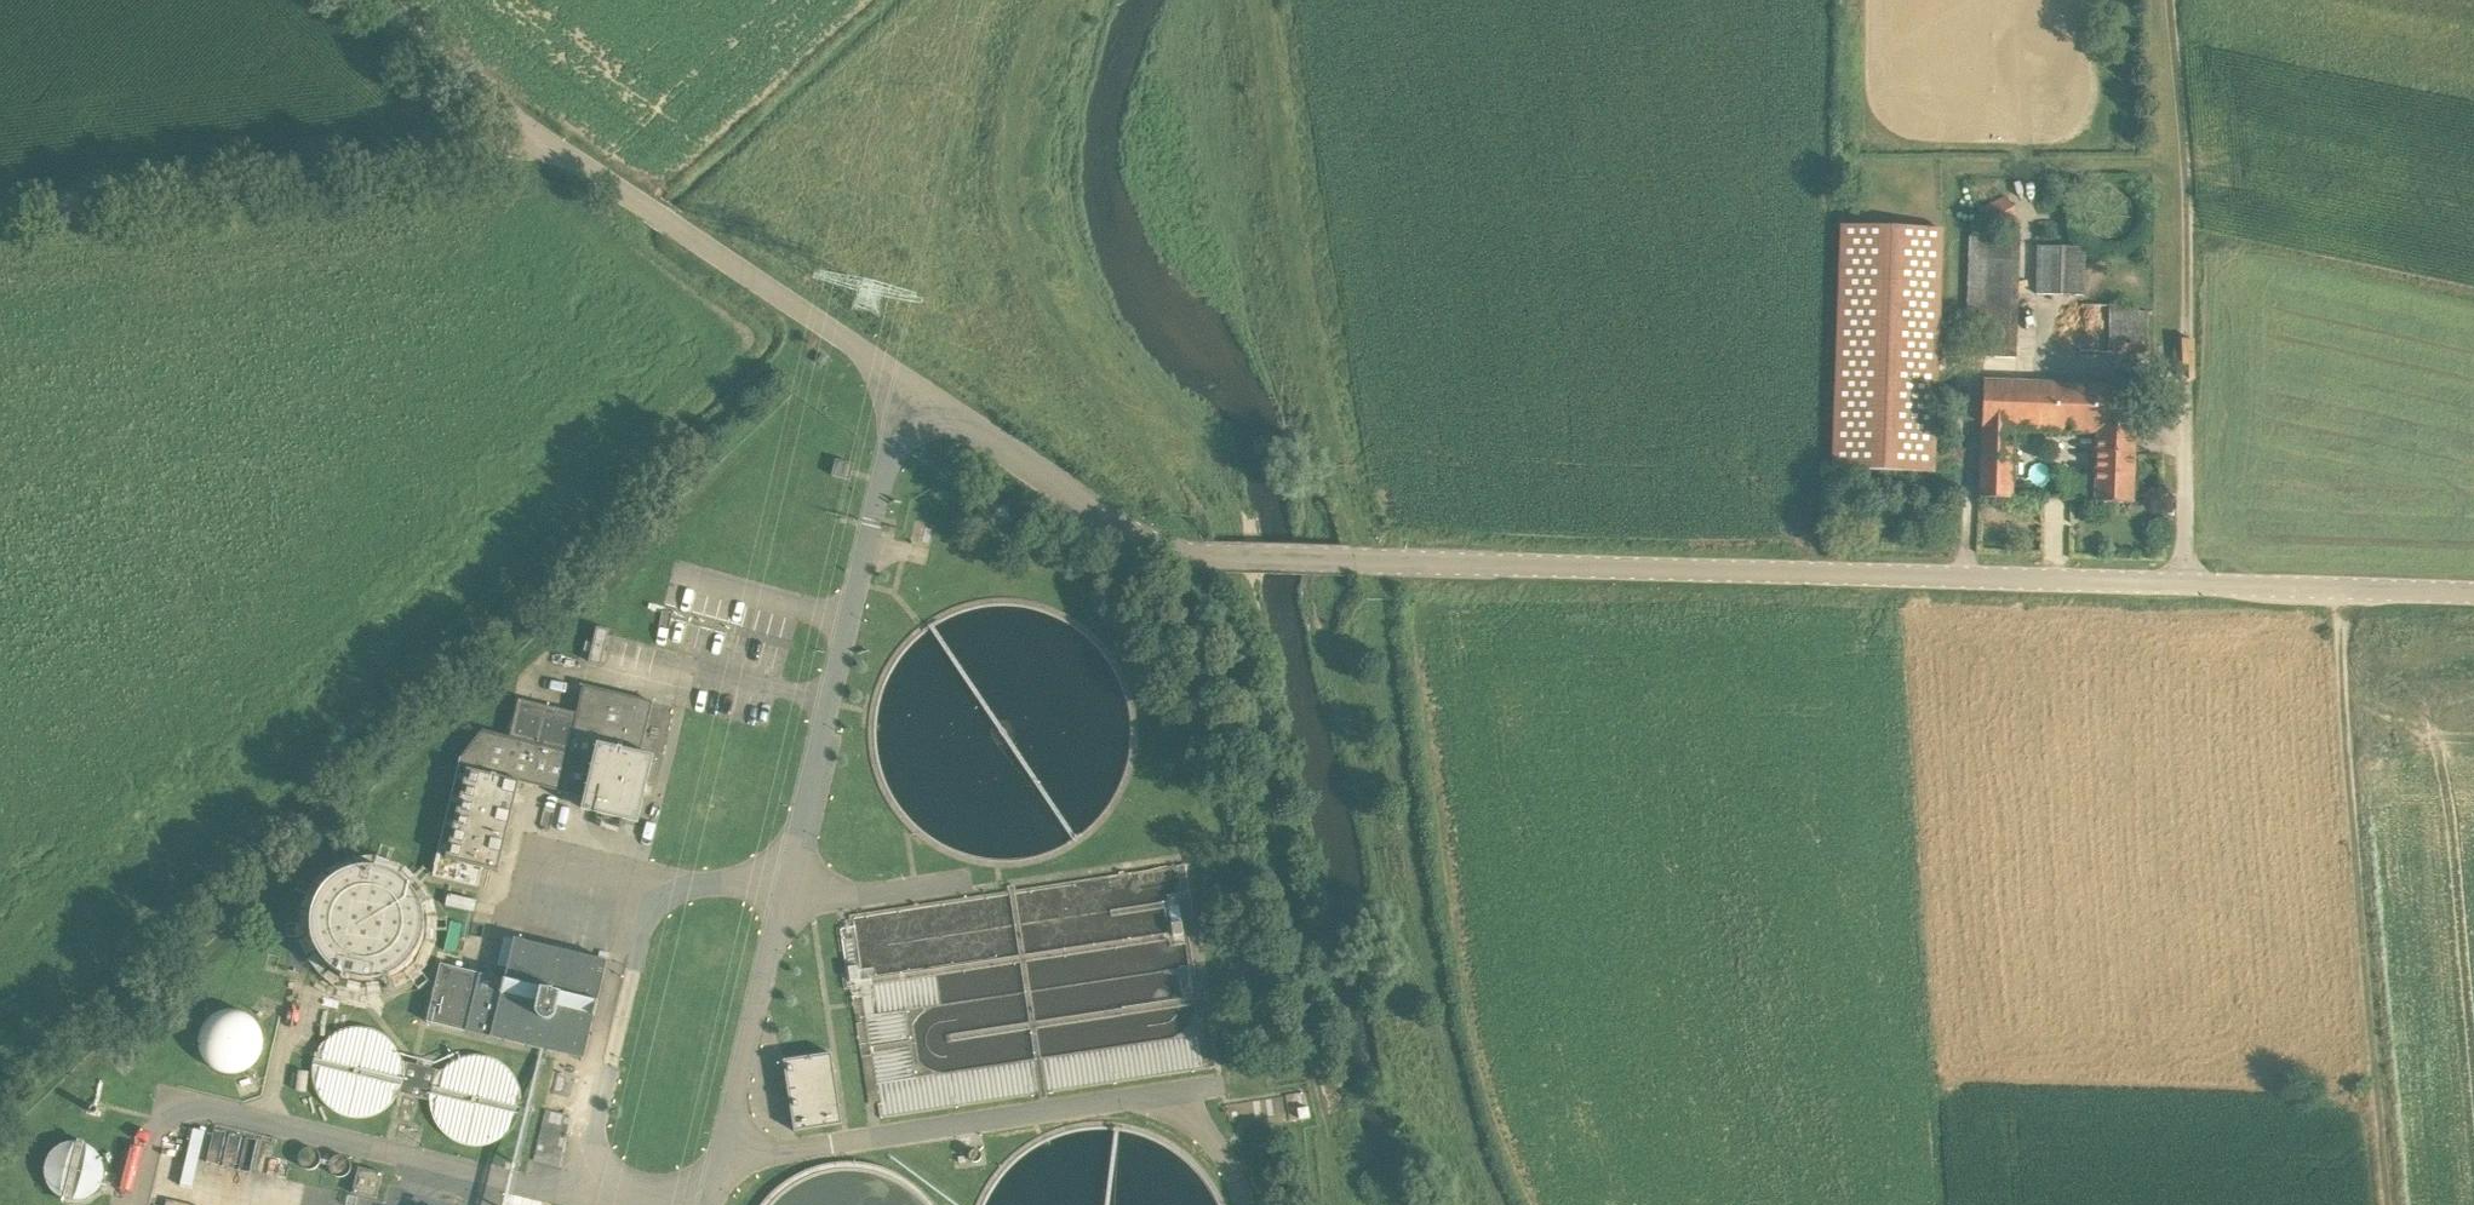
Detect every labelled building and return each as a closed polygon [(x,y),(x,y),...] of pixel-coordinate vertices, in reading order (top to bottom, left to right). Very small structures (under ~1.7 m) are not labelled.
[(1992,237),(2019,223),(2006,197),(1979,211),(1992,237)] [(1841,225),(1832,468),(1936,473),(1945,229),(1841,225)] [(2017,360),(2021,239),(1969,237),(1965,358),(2017,360)] [(2036,297),(2084,298),(2086,250),(2037,248),(2036,297)] [(2147,357),(2148,309),(2109,307),(2109,325),(2108,356),(2147,357)] [(1984,382),(1978,501),(2013,502),(2016,431),(2097,434),(2096,504),(2132,506),(2134,435),(2136,388),(1984,382)] [(837,461),(832,476),(850,481),(854,466),(837,461)] [(589,663),(601,665),(609,631),(597,628),(589,663)] [(643,826),(660,758),(640,754),(653,702),(615,693),(583,685),(581,695),(582,695),(577,714),(519,700),(510,737),(483,731),(461,758),(433,877),(478,888),(483,868),(498,872),(520,782),(589,798),(585,812),(643,826)] [(426,939),(429,929),(430,917),(429,905),(425,894),(419,883),(411,874),(401,867),(390,862),(378,860),(366,860),(355,863),(344,868),(334,875),(326,884),(320,895),(317,907),(316,919),(318,929),(321,939),(325,948),(332,956),(340,962),(348,968),(358,971),(368,973),(378,973),(388,971),(398,968),(407,963),(415,956),(421,948),(426,939)] [(505,980),(480,974),(441,965),(427,1023),(584,1060),(595,1017),(599,1002),(598,1002),(608,961),(515,939),(505,980)] [(237,1005),(198,1039),(234,1080),(273,1045),(237,1005)] [(323,1029),(322,1111),(395,1112),(396,1030),(323,1029)] [(443,1052),(432,1132),(512,1143),(522,1063),(443,1052)] [(842,1125),(831,1054),(784,1061),(794,1132),(842,1125)] [(53,1143),(50,1195),(102,1198),(104,1146),(53,1143)] [(377,1200),(383,1174),(359,1168),(353,1194),(377,1200)]
